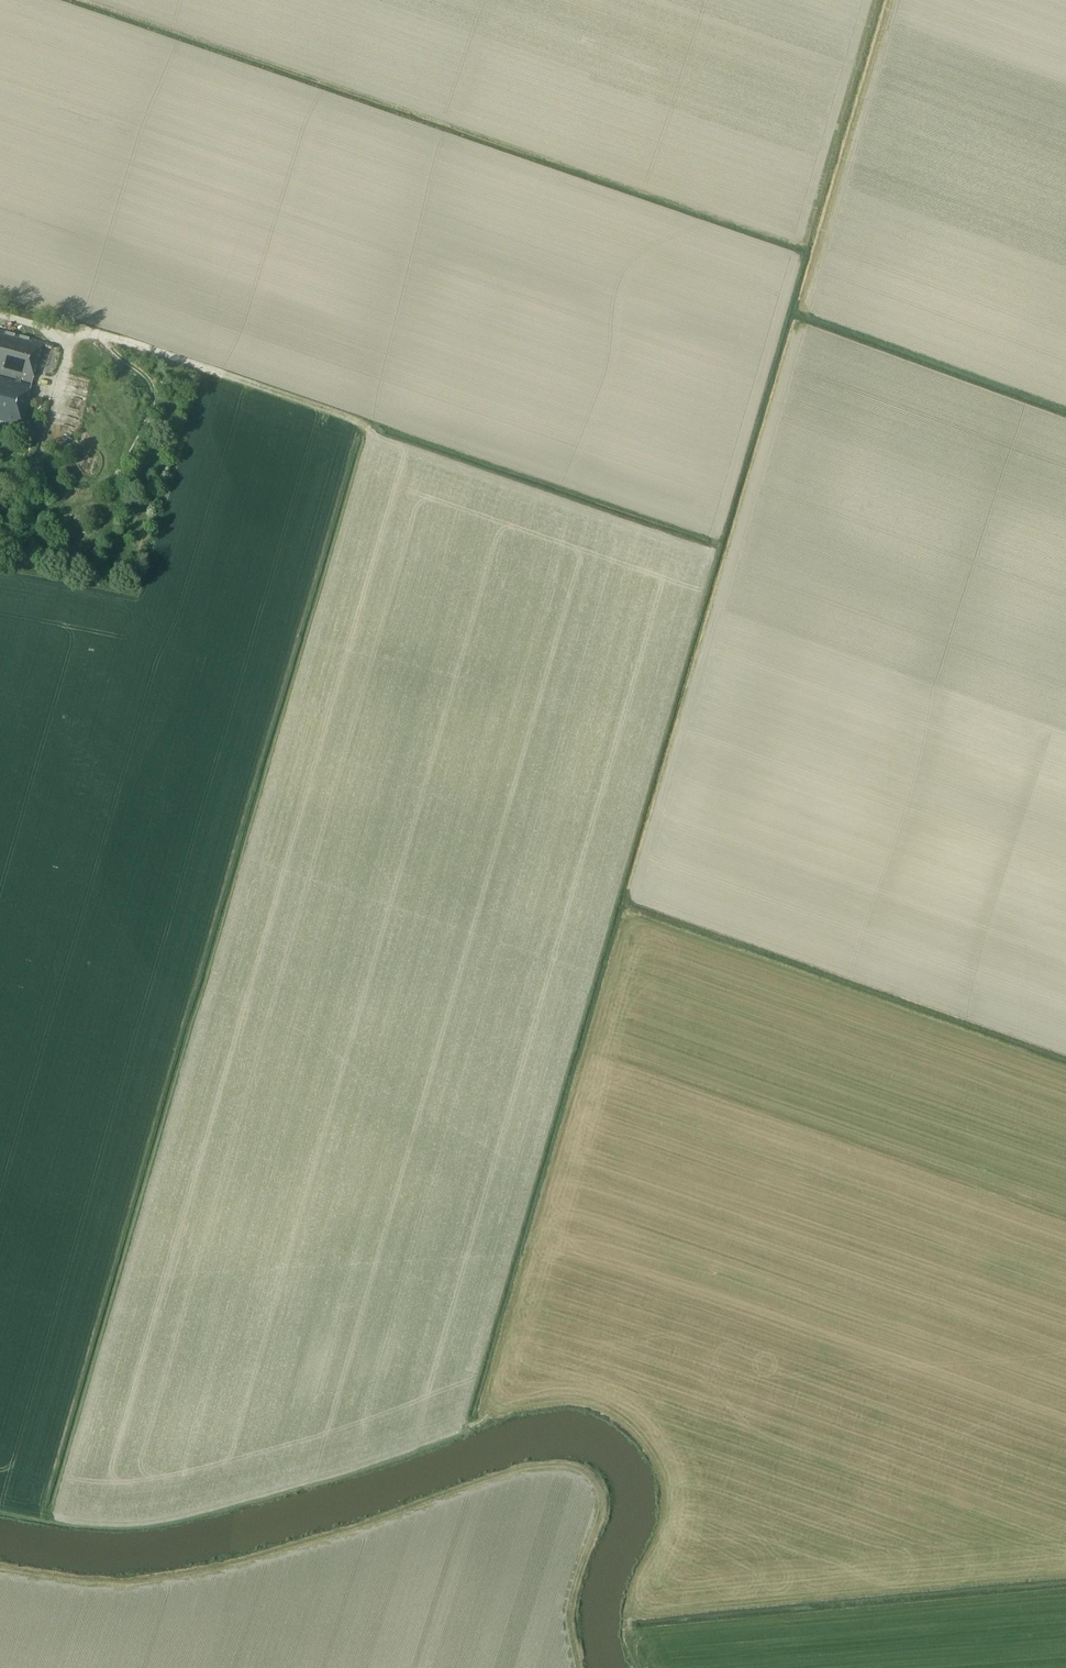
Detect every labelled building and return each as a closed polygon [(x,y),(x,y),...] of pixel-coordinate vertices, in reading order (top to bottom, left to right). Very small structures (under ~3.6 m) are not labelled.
[(32,383),(42,347),(51,350),(52,345),(0,330),(0,374),(32,383)] [(0,374),(0,424),(20,429),(26,404),(36,407),(37,400),(28,397),(32,383),(0,374)]
